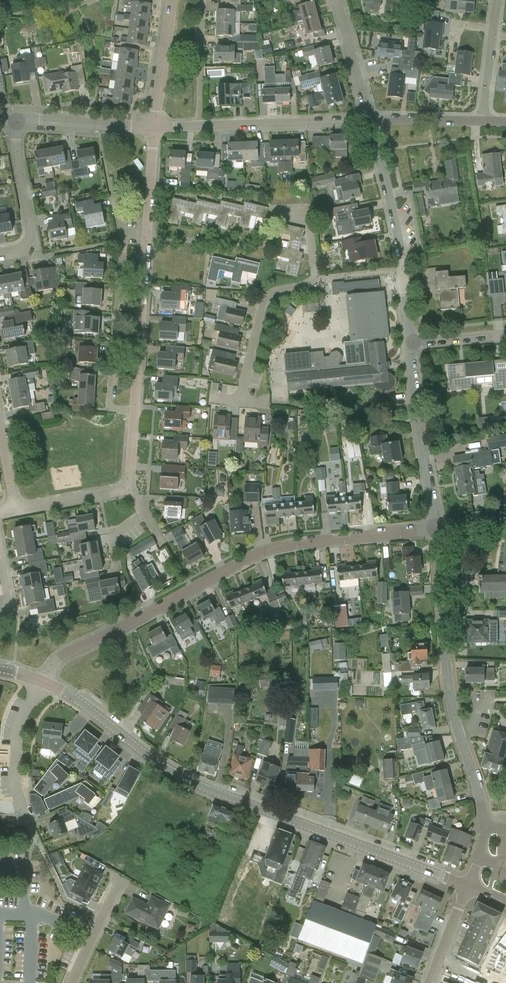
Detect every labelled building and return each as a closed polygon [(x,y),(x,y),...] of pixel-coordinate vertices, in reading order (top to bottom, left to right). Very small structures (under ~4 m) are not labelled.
[(294,12),(297,23),(303,21),(303,23),(318,19),(315,10),(318,10),(316,2),(316,0),(308,0),(308,3),(299,6),(300,10),(294,12)] [(364,2),(366,2),(365,11),(378,13),(380,0),(364,0),(364,2)] [(446,1),(450,1),(449,9),(473,12),(474,0),(447,0),(446,1)] [(133,1),(133,2),(124,1),(123,6),(132,7),(131,15),(149,18),(151,4),(133,1)] [(217,11),(216,23),(233,24),(240,24),(240,11),(253,12),(253,6),(241,5),(238,5),(238,11),(217,11)] [(421,23),(427,23),(426,31),(425,31),(423,48),(438,50),(440,33),(442,33),(443,24),(438,23),(439,12),(422,10),(421,23)] [(124,20),(130,21),(129,29),(147,32),(149,18),(131,15),(131,16),(125,15),(124,20)] [(324,30),(321,31),(318,19),(303,23),(306,36),(317,33),(318,38),(326,36),(324,30)] [(229,42),(233,42),(258,43),(258,36),(239,36),(240,24),(216,23),(216,36),(229,36),(229,42)] [(121,42),(127,43),(145,46),(147,32),(129,29),(128,38),(121,37),(121,42)] [(410,52),(402,51),(402,44),(380,41),(378,56),(393,58),(393,60),(400,61),(399,69),(407,70),(410,52)] [(244,43),(243,49),(244,50),(244,51),(251,51),(252,50),(260,51),(260,43),(258,43),(244,43)] [(262,46),(265,56),(273,54),(270,44),(262,46)] [(304,58),(315,55),(318,67),(333,63),(328,48),(314,52),(313,46),(302,49),(304,58)] [(216,47),(215,61),(233,62),(233,60),(234,54),(234,49),(234,48),(231,47),(216,47)] [(47,67),(45,57),(42,58),(41,48),(34,49),(36,59),(35,59),(37,68),(47,67)] [(113,53),(119,53),(118,62),(136,65),(138,51),(120,48),(120,49),(114,48),(113,53)] [(458,52),(456,74),(450,73),(449,79),(461,81),(462,75),(469,76),(472,53),(458,52)] [(14,84),(29,81),(27,73),(35,72),(32,54),(17,57),(19,64),(11,66),(14,84)] [(118,62),(117,71),(111,70),(110,75),(134,78),(136,65),(118,62)] [(71,67),(72,74),(60,76),(60,73),(43,76),(46,93),(63,90),(64,93),(78,90),(78,86),(86,85),(82,65),(71,67)] [(407,70),(399,69),(398,75),(391,74),(388,97),(402,98),(405,76),(414,77),(415,71),(407,70)] [(302,90),(322,85),(324,92),(339,88),(336,75),(321,79),(319,71),(298,77),(302,90)] [(109,83),(109,80),(110,75),(102,74),(101,82),(109,83)] [(279,104),(279,103),(289,103),(289,85),(285,86),(284,83),(293,83),(290,74),(275,75),(276,104),(279,104)] [(115,81),(114,89),(132,92),(134,78),(110,75),(109,80),(115,81)] [(268,84),(268,90),(261,90),(261,94),(262,94),(263,104),(276,104),(275,75),(265,76),(265,84),(268,84)] [(452,100),(454,86),(461,86),(461,81),(449,79),(434,77),(424,91),(430,96),(430,97),(452,100)] [(217,86),(218,106),(239,105),(238,97),(250,96),(249,84),(217,86)] [(327,106),(336,104),(337,106),(341,105),(342,102),(343,102),(339,88),(324,92),(306,96),(310,108),(320,106),(319,102),(326,100),(327,106)] [(106,102),(112,103),(129,106),(132,92),(114,89),(112,98),(107,97),(106,102)] [(346,136),(336,137),(336,136),(333,136),(333,137),(312,138),(312,150),(330,149),(330,150),(335,150),(336,158),(347,157),(347,150),(346,150),(346,136)] [(270,144),(264,144),(264,162),(271,162),(271,158),(278,158),(279,172),(285,172),(283,141),(281,141),(281,142),(270,143),(270,144)] [(305,142),(297,142),(286,142),(286,141),(283,141),(285,172),(292,172),(292,157),(298,157),(298,162),(306,162),(305,142)] [(243,161),(251,161),(251,167),(265,167),(264,162),(264,144),(257,144),(257,143),(242,144),(243,161)] [(229,164),(229,162),(243,161),(242,144),(227,144),(227,145),(222,145),(223,164),(229,164)] [(52,167),(60,165),(61,171),(73,169),(72,162),(70,151),(65,151),(64,147),(49,150),(52,167)] [(45,175),(44,168),(52,167),(49,150),(35,153),(39,176),(45,175)] [(79,161),(72,162),(73,169),(75,178),(89,176),(88,167),(96,165),(93,150),(77,152),(79,161)] [(191,163),(184,162),(185,153),(170,152),(170,159),(167,159),(166,167),(182,168),(180,186),(189,187),(191,163)] [(213,152),(213,155),(197,154),(196,167),(197,167),(197,171),(208,172),(207,179),(218,180),(220,156),(220,153),(213,152)] [(495,181),(496,186),(503,185),(500,154),(483,156),(485,174),(478,175),(479,186),(484,186),(486,184),(486,182),(495,181)] [(414,192),(426,191),(429,207),(459,203),(456,184),(459,183),(455,160),(445,161),(448,180),(430,183),(429,181),(413,184),(414,192)] [(338,201),(345,200),(359,197),(358,189),(362,188),(359,174),(346,177),(346,178),(335,180),(334,173),(310,178),(312,189),(328,185),(329,191),(336,190),(338,201)] [(55,187),(41,189),(43,197),(56,195),(55,187)] [(418,198),(421,217),(426,216),(423,197),(418,198)] [(180,213),(193,216),(196,204),(173,199),(168,222),(177,224),(180,213)] [(77,213),(83,212),(86,227),(104,224),(101,206),(93,208),(92,200),(75,204),(77,213)] [(204,214),(217,218),(220,206),(197,201),(196,204),(193,216),(191,224),(201,226),(204,214)] [(227,216),(241,219),(243,207),(220,202),(220,206),(217,218),(215,225),(225,227),(227,216)] [(244,203),(243,207),(241,219),(239,227),(248,229),(251,217),(265,220),(268,209),(244,203)] [(363,230),(362,226),(370,224),(367,211),(365,211),(363,203),(334,209),(337,223),(350,220),(352,232),(363,230)] [(505,225),(502,225),(503,235),(505,234),(505,206),(496,208),(497,216),(503,215),(505,225)] [(333,209),(316,212),(318,220),(335,216),(333,209)] [(60,238),(60,240),(68,238),(65,226),(72,225),(69,213),(52,216),(54,223),(48,224),(51,240),(60,238)] [(12,231),(9,215),(0,217),(0,233),(12,231)] [(290,237),(287,250),(299,253),(304,230),(281,224),(278,234),(290,237)] [(343,250),(348,250),(350,262),(376,257),(374,243),(360,245),(359,239),(342,242),(343,250)] [(303,254),(299,253),(287,250),(279,248),(277,258),(289,260),(286,274),(297,277),(303,254)] [(78,264),(87,265),(86,278),(102,279),(103,264),(97,264),(98,256),(86,255),(86,256),(79,255),(78,264)] [(219,271),(232,274),(235,263),(212,257),(207,280),(216,283),(219,271)] [(236,259),(235,263),(232,274),(230,282),(240,284),(243,272),(257,276),(259,264),(236,259)] [(48,269),(34,271),(38,292),(57,289),(55,276),(49,277),(48,269)] [(439,290),(440,310),(459,309),(458,289),(466,288),(465,277),(448,278),(448,272),(434,273),(436,290),(439,290)] [(28,277),(22,278),(22,274),(8,276),(11,294),(20,292),(21,298),(24,300),(32,298),(28,277)] [(11,294),(8,276),(0,278),(0,296),(11,294)] [(498,279),(488,280),(490,296),(498,295),(498,286),(502,285),(502,279),(498,279)] [(344,281),(332,283),(333,295),(339,294),(339,292),(380,288),(379,280),(344,284),(344,281)] [(75,295),(83,296),(83,305),(100,307),(101,291),(86,290),(87,284),(76,283),(75,295)] [(185,303),(186,296),(189,297),(190,288),(173,287),(172,294),(163,293),(162,308),(180,309),(181,303),(185,303)] [(329,357),(323,358),(323,352),(284,356),(288,391),(371,383),(371,385),(374,384),(374,386),(374,387),(375,388),(376,390),(377,391),(378,392),(379,393),(380,393),(382,394),(383,394),(384,395),(386,395),(387,394),(389,394),(390,394),(391,393),(393,392),(394,391),(395,390),(395,389),(396,387),(396,386),(397,385),(397,383),(397,382),(397,380),(396,379),(396,378),(395,376),(394,377),(393,376),(393,375),(392,375),(391,374),(390,374),(389,373),(388,373),(387,373),(386,370),(387,370),(387,363),(385,363),(383,342),(382,343),(382,339),(388,338),(383,292),(366,294),(366,297),(355,298),(355,296),(348,296),(351,328),(361,327),(362,341),(344,343),(347,365),(340,366),(339,364),(340,364),(341,363),(341,362),(342,362),(342,361),(342,360),(342,359),(342,358),(342,357),(342,356),(341,355),(341,354),(340,354),(339,353),(338,353),(338,352),(337,352),(336,352),(335,352),(334,352),(333,353),(332,353),(332,354),(331,354),(330,355),(330,356),(329,357)] [(245,312),(233,309),(234,303),(216,298),(214,306),(220,307),(217,320),(242,326),(245,312)] [(204,318),(205,302),(196,302),(195,318),(204,318)] [(304,302),(304,311),(321,311),(321,303),(304,302)] [(8,316),(15,315),(15,314),(13,307),(0,310),(0,313),(1,317),(8,316)] [(8,316),(9,322),(3,324),(6,340),(26,336),(23,323),(36,320),(35,315),(31,316),(31,311),(15,314),(15,315),(8,316)] [(75,333),(82,333),(98,334),(99,319),(85,318),(86,312),(74,311),(73,323),(74,323),(73,330),(75,330),(75,333)] [(159,340),(177,341),(177,333),(185,333),(186,318),(173,317),(172,323),(161,323),(159,340)] [(241,337),(227,334),(229,328),(216,325),(214,331),(220,333),(217,346),(237,350),(241,337)] [(204,338),(202,345),(210,348),(212,341),(204,338)] [(21,343),(22,349),(8,351),(11,367),(28,364),(26,355),(35,354),(33,340),(21,343)] [(74,352),(79,353),(78,362),(96,364),(97,349),(92,349),(92,342),(75,341),(74,352)] [(157,369),(174,370),(175,360),(183,361),(184,348),(167,347),(166,354),(159,353),(157,369)] [(234,376),(237,362),(224,359),(225,353),(212,350),(211,357),(217,358),(214,371),(234,376)] [(488,384),(493,383),(494,391),(505,390),(505,361),(487,363),(447,366),(449,387),(450,391),(478,389),(478,385),(488,384)] [(27,392),(35,390),(33,378),(40,377),(38,368),(23,371),(25,379),(9,381),(12,395),(27,392)] [(75,382),(79,382),(78,391),(94,392),(95,377),(90,377),(90,370),(72,369),(71,379),(75,379),(75,382)] [(163,385),(156,385),(155,400),(172,401),(173,393),(176,393),(177,378),(163,377),(163,385)] [(78,391),(78,399),(74,399),(74,400),(70,400),(69,410),(87,411),(88,406),(93,407),(94,392),(78,391)] [(35,399),(28,400),(27,392),(12,395),(14,409),(30,406),(31,413),(46,411),(44,402),(36,404),(35,399)] [(186,421),(181,420),(181,419),(189,419),(190,408),(176,407),(176,413),(165,413),(164,428),(172,429),(172,431),(183,431),(186,428),(186,421)] [(44,420),(55,418),(53,412),(43,414),(44,420)] [(228,441),(228,440),(237,441),(238,427),(229,426),(230,416),(215,415),(213,440),(228,441)] [(478,417),(479,428),(493,427),(492,416),(478,417)] [(244,441),(258,442),(258,446),(267,446),(269,429),(260,428),(261,418),(245,417),(244,441)] [(353,421),(345,422),(347,430),(354,428),(353,421)] [(455,469),(460,496),(461,495),(463,497),(466,496),(467,494),(473,493),(474,496),(478,495),(474,469),(493,466),(493,464),(501,463),(499,450),(491,451),(491,450),(505,447),(505,434),(486,438),(488,450),(479,452),(479,449),(465,451),(466,454),(453,456),(455,469)] [(371,456),(383,454),(385,464),(401,462),(398,443),(389,444),(387,435),(370,438),(371,446),(370,447),(371,456)] [(174,443),(163,442),(162,460),(177,461),(178,448),(186,449),(187,437),(174,437),(174,443)] [(331,461),(340,460),(339,447),(330,448),(331,461)] [(172,473),(161,473),(160,488),(177,489),(177,479),(184,480),(185,467),(172,466),(172,473)] [(316,469),(317,481),(326,480),(325,468),(316,469)] [(388,512),(392,512),(392,513),(397,513),(397,511),(407,511),(406,497),(399,497),(398,482),(394,482),(393,474),(386,475),(388,499),(387,499),(388,512)] [(326,496),(326,501),(325,501),(327,514),(347,512),(346,499),(346,493),(345,482),(339,482),(341,499),(335,500),(335,496),(326,496)] [(252,485),(252,502),(260,502),(260,485),(252,485)] [(261,507),(265,506),(267,525),(279,524),(279,518),(276,488),(272,489),(273,498),(262,499),(261,507)] [(280,488),(276,488),(279,518),(297,517),(295,503),(295,498),(281,499),(280,488)] [(166,496),(166,503),(165,518),(167,519),(168,524),(178,522),(178,519),(180,520),(180,519),(183,519),(184,509),(187,509),(188,498),(166,496)] [(305,502),(295,503),(297,517),(314,515),(312,496),(304,497),(305,502)] [(359,498),(346,499),(347,512),(361,510),(359,498)] [(230,512),(231,533),(249,532),(248,511),(230,512)] [(221,533),(214,521),(207,525),(202,515),(191,521),(202,541),(207,539),(210,544),(221,539),(219,534),(221,533)] [(59,544),(74,541),(87,539),(86,532),(95,530),(92,516),(76,519),(77,525),(68,527),(69,532),(58,534),(59,544)] [(46,524),(48,538),(55,536),(53,522),(46,524)] [(33,540),(32,532),(36,531),(35,525),(14,529),(16,543),(33,540)] [(171,531),(183,552),(190,566),(204,558),(197,544),(192,547),(185,536),(186,535),(181,526),(171,531)] [(157,545),(152,537),(138,545),(142,553),(157,545)] [(82,552),(83,560),(100,557),(97,543),(93,543),(92,538),(87,539),(74,541),(76,553),(82,552)] [(35,550),(33,540),(16,543),(19,557),(28,556),(29,563),(44,561),(42,549),(35,550)] [(497,577),(482,577),(482,578),(478,578),(479,582),(478,582),(478,591),(479,591),(479,593),(484,594),(485,599),(505,598),(505,542),(504,542),(503,564),(498,564),(497,577)] [(421,566),(420,566),(419,557),(414,557),(413,547),(402,548),(403,562),(406,561),(408,576),(421,574),(421,571),(422,571),(421,566)] [(83,560),(85,568),(79,569),(81,580),(86,580),(100,577),(99,571),(102,570),(100,557),(83,560)] [(156,584),(153,580),(159,577),(152,564),(146,567),(141,559),(139,560),(137,557),(130,561),(135,571),(133,573),(143,591),(156,584)] [(394,570),(392,559),(385,560),(386,571),(394,570)] [(42,587),(39,574),(48,572),(46,560),(44,561),(29,563),(31,575),(22,576),(25,590),(42,587)] [(367,565),(357,567),(358,579),(378,577),(376,561),(367,562),(367,565)] [(336,566),(338,581),(358,579),(357,567),(346,568),(345,565),(336,566)] [(55,568),(56,583),(64,582),(63,567),(55,568)] [(312,572),(301,573),(303,585),(322,583),(321,568),(311,569),(312,572)] [(283,588),(303,585),(301,573),(291,574),(290,571),(281,572),(283,588)] [(112,580),(101,582),(100,577),(86,580),(88,591),(97,589),(98,597),(120,593),(119,588),(126,587),(124,576),(111,578),(112,580)] [(254,586),(244,590),(248,602),(267,595),(261,580),(253,584),(254,586)] [(377,583),(377,604),(387,604),(387,583),(377,583)] [(410,621),(410,614),(408,597),(423,595),(422,585),(399,587),(399,593),(392,594),(395,622),(410,621)] [(27,605),(28,604),(29,611),(38,609),(39,614),(55,611),(53,599),(44,601),(42,587),(25,590),(27,605)] [(230,609),(248,602),(244,590),(234,594),(233,592),(224,595),(230,609)] [(282,616),(280,611),(282,610),(279,603),(277,598),(269,601),(276,618),(282,616)] [(196,606),(197,608),(196,608),(201,618),(202,618),(204,621),(209,618),(211,622),(215,620),(217,625),(225,620),(226,620),(225,618),(220,607),(214,610),(209,601),(202,605),(202,603),(196,606)] [(336,628),(348,627),(346,605),(334,606),(336,628)] [(178,617),(179,618),(171,623),(178,635),(190,628),(194,634),(202,630),(195,618),(189,621),(186,615),(185,615),(184,614),(178,617)] [(233,615),(225,618),(226,620),(225,620),(229,628),(237,625),(233,615)] [(467,642),(488,642),(498,642),(497,621),(467,621),(467,642)] [(161,628),(147,635),(153,647),(148,649),(153,658),(177,645),(171,635),(166,638),(161,628)] [(309,643),(311,651),(323,649),(321,640),(309,643)] [(334,644),(335,660),(346,660),(346,644),(334,644)] [(419,671),(418,665),(420,665),(420,660),(427,659),(427,644),(416,645),(416,646),(411,647),(411,653),(408,653),(409,661),(394,662),(394,664),(391,664),(392,672),(395,672),(395,673),(419,671)] [(176,659),(183,655),(178,647),(172,650),(176,659)] [(211,665),(210,677),(220,678),(221,667),(211,665)] [(494,672),(483,672),(483,669),(465,670),(466,684),(483,683),(483,680),(494,679),(494,672)] [(259,676),(260,688),(270,686),(268,674),(259,676)] [(428,675),(413,676),(399,676),(399,684),(413,683),(414,689),(429,688),(428,675)] [(313,690),(338,690),(338,676),(312,677),(313,690)] [(235,689),(209,687),(208,703),(234,705),(235,689)] [(142,705),(148,708),(140,720),(151,727),(152,726),(157,730),(169,713),(168,713),(170,709),(162,704),(163,703),(150,694),(142,705)] [(417,716),(421,715),(423,730),(435,728),(431,710),(425,711),(424,701),(400,705),(401,716),(417,713),(417,716)] [(190,732),(185,730),(190,721),(186,719),(188,714),(179,710),(177,715),(170,728),(175,731),(171,740),(183,746),(190,732)] [(50,750),(55,754),(66,743),(61,738),(63,726),(45,723),(43,736),(44,736),(42,749),(50,750)] [(285,743),(293,744),(294,730),(286,729),(285,743)] [(406,738),(421,738),(420,729),(406,729),(406,732),(404,732),(404,737),(406,737),(406,738)] [(486,754),(485,754),(481,767),(505,775),(505,735),(494,731),(486,754)] [(98,742),(85,732),(76,745),(79,747),(74,754),(83,760),(80,763),(86,768),(99,750),(94,746),(98,742)] [(423,737),(421,738),(406,738),(397,739),(398,750),(405,750),(413,748),(415,757),(416,756),(418,766),(430,763),(430,764),(444,760),(439,741),(425,745),(423,737)] [(258,754),(267,757),(272,743),(263,740),(262,741),(258,739),(255,749),(259,750),(258,754)] [(236,749),(235,756),(230,775),(247,779),(251,760),(241,757),(244,747),(238,745),(239,742),(234,740),(232,748),(236,749)] [(219,761),(218,761),(218,759),(219,760),(222,750),(206,745),(198,770),(214,775),(219,761)] [(118,758),(106,748),(98,759),(101,762),(95,770),(109,780),(120,766),(115,762),(118,758)] [(285,791),(296,792),(296,774),(297,767),(300,767),(310,768),(311,749),(294,749),(293,757),(289,757),(288,767),(287,767),(287,773),(286,773),(285,791)] [(300,774),(296,774),(296,792),(296,791),(307,791),(307,792),(313,792),(314,792),(314,778),(317,778),(318,771),(325,771),(326,750),(311,749),(310,768),(300,767),(300,774)] [(61,754),(57,759),(65,766),(70,769),(74,764),(61,754)] [(57,759),(34,790),(42,796),(44,793),(56,777),(59,780),(58,782),(62,785),(69,777),(68,776),(69,776),(62,769),(63,769),(65,766),(57,759)] [(382,761),(384,779),(396,778),(395,760),(382,761)] [(279,768),(263,762),(256,782),(273,788),(277,777),(276,776),(279,768)] [(125,803),(127,799),(134,785),(133,785),(139,774),(129,768),(123,779),(122,778),(115,790),(111,787),(101,805),(107,808),(113,797),(125,803)] [(427,791),(435,789),(450,785),(446,770),(432,774),(432,776),(424,778),(423,772),(408,776),(410,781),(414,780),(415,785),(425,782),(427,791)] [(352,774),(348,783),(359,787),(363,779),(352,774)] [(89,803),(95,795),(90,791),(95,789),(86,781),(44,800),(48,810),(80,796),(89,803)] [(454,799),(450,785),(435,789),(438,798),(428,800),(430,811),(441,808),(439,803),(454,799)] [(36,794),(29,795),(30,802),(32,807),(43,802),(41,798),(36,794)] [(358,807),(359,807),(354,819),(371,826),(376,813),(371,811),(375,801),(363,797),(361,801),(360,800),(359,801),(357,805),(358,807)] [(235,814),(213,805),(209,815),(201,837),(208,839),(208,840),(216,843),(215,845),(222,848),(235,814)] [(67,833),(63,825),(76,820),(78,827),(76,828),(80,838),(93,833),(95,838),(100,836),(104,832),(96,827),(89,823),(79,817),(67,809),(59,812),(61,819),(49,824),(54,838),(67,833)] [(90,822),(93,816),(83,810),(80,816),(90,822)] [(387,817),(376,813),(371,826),(387,832),(393,816),(389,814),(387,817)] [(428,829),(429,826),(431,821),(426,818),(425,821),(420,819),(417,825),(410,822),(405,837),(417,842),(423,827),(428,829)] [(99,822),(96,827),(104,832),(107,827),(99,822)] [(454,827),(461,830),(463,824),(456,822),(454,827)] [(443,825),(441,831),(449,834),(446,840),(468,848),(472,836),(450,828),(443,825)] [(441,831),(429,826),(428,829),(425,837),(445,844),(446,840),(449,834),(441,831)] [(266,858),(265,859),(266,859),(265,861),(266,864),(266,866),(278,870),(274,882),(281,884),(288,867),(291,858),(286,856),(288,852),(289,852),(290,852),(293,851),(294,849),(294,847),(293,845),(292,845),(291,844),(294,836),(276,830),(266,858)] [(312,881),(317,869),(317,870),(326,848),(309,842),(296,876),(289,873),(284,886),(291,889),(288,896),(295,899),(298,893),(300,894),(306,878),(312,881)] [(466,852),(464,851),(448,845),(442,862),(458,867),(462,857),(464,858),(466,852)] [(82,872),(79,877),(96,887),(97,884),(99,884),(102,879),(101,877),(103,873),(95,869),(94,867),(83,862),(84,861),(77,858),(74,865),(76,869),(82,872)] [(365,884),(361,894),(366,896),(376,868),(363,863),(360,873),(355,871),(352,879),(365,884)] [(363,920),(375,888),(384,891),(390,873),(388,873),(388,871),(385,870),(383,871),(376,868),(366,896),(361,894),(359,898),(355,910),(357,911),(354,917),(363,920)] [(95,889),(96,887),(79,877),(77,882),(70,879),(65,881),(70,893),(79,897),(81,896),(89,900),(91,896),(93,896),(96,891),(95,889)] [(416,894),(410,891),(412,885),(408,884),(409,882),(408,880),(405,879),(402,879),(402,881),(399,879),(388,902),(389,905),(396,908),(392,918),(403,923),(416,894)] [(321,881),(313,901),(298,940),(362,964),(366,953),(373,935),(376,926),(376,925),(363,920),(354,917),(357,911),(355,910),(359,898),(347,893),(340,911),(323,905),(331,884),(321,881)] [(378,902),(384,904),(387,893),(381,891),(378,902)] [(415,906),(423,909),(414,927),(427,933),(437,913),(436,912),(442,900),(423,891),(415,906)] [(158,929),(170,906),(151,897),(147,905),(133,898),(125,913),(158,929)] [(495,928),(496,927),(502,915),(478,903),(472,915),(469,915),(467,921),(468,922),(467,923),(471,925),(457,955),(478,965),(495,928)] [(3,934),(22,934),(22,922),(3,921),(3,934)] [(209,943),(229,943),(229,933),(229,931),(213,923),(210,926),(210,932),(209,932),(209,943)] [(376,926),(373,935),(392,943),(396,934),(376,926)] [(485,969),(500,975),(505,961),(505,933),(493,950),(485,969)] [(130,939),(127,944),(114,938),(108,950),(122,957),(121,959),(129,963),(135,951),(136,951),(140,944),(130,939)] [(407,947),(407,948),(402,946),(399,955),(396,954),(393,963),(400,966),(401,962),(417,968),(423,953),(407,947)] [(23,973),(23,959),(10,959),(10,952),(0,952),(0,973),(23,973)] [(374,956),(366,953),(362,964),(358,977),(373,982),(374,982),(383,959),(374,956)] [(318,966),(326,969),(330,957),(323,955),(318,966)] [(191,976),(191,982),(203,982),(203,976),(199,976),(199,973),(197,973),(197,961),(196,961),(196,956),(186,956),(186,973),(191,973),(191,976)] [(93,981),(92,981),(92,982),(109,982),(122,982),(122,963),(112,958),(108,966),(112,968),(112,975),(93,975),(93,981)] [(300,982),(293,979),(297,969),(295,968),(297,965),(290,962),(281,982),(300,982)] [(160,982),(176,982),(176,981),(171,981),(169,975),(161,963),(152,969),(154,971),(151,971),(151,982),(160,982)] [(219,980),(218,980),(218,982),(241,982),(241,972),(240,972),(240,964),(227,963),(227,972),(226,972),(226,975),(219,975),(219,980)] [(151,982),(151,971),(150,970),(150,966),(139,965),(138,980),(127,980),(127,982),(144,982),(151,982)] [(395,972),(391,970),(389,976),(393,978),(391,982),(411,982),(413,979),(395,972)] [(320,978),(312,975),(308,982),(319,982),(320,978)]
